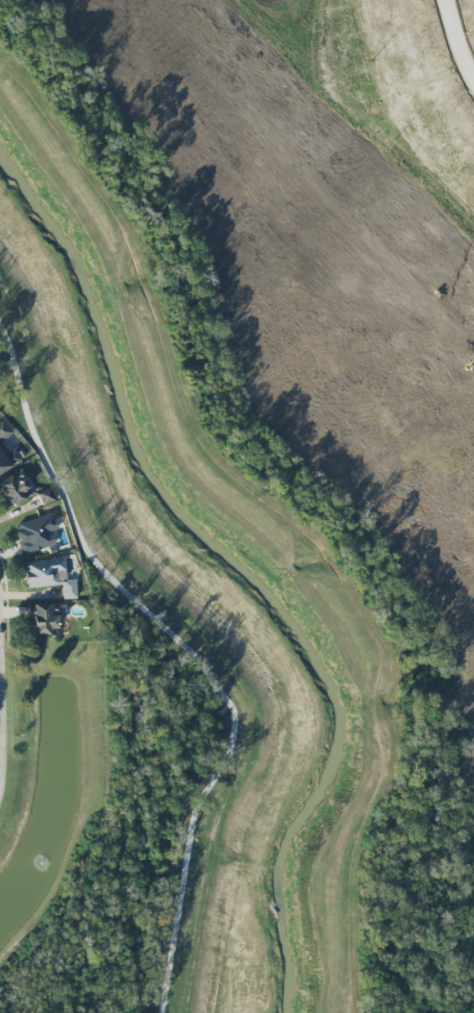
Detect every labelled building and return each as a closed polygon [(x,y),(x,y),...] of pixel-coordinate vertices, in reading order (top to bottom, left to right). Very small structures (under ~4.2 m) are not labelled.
[(14,450),(9,453),(2,440),(11,435),(3,420),(0,422),(0,474),(21,462),(14,450)] [(10,508),(37,492),(21,468),(0,482),(0,492),(10,508)] [(50,489),(38,493),(43,505),(55,501),(50,489)] [(15,524),(23,554),(55,545),(51,531),(58,529),(54,513),(15,524)] [(63,600),(77,599),(76,579),(66,580),(65,559),(24,561),(26,587),(62,585),(63,600)] [(29,636),(59,635),(58,604),(28,604),(29,636)]
